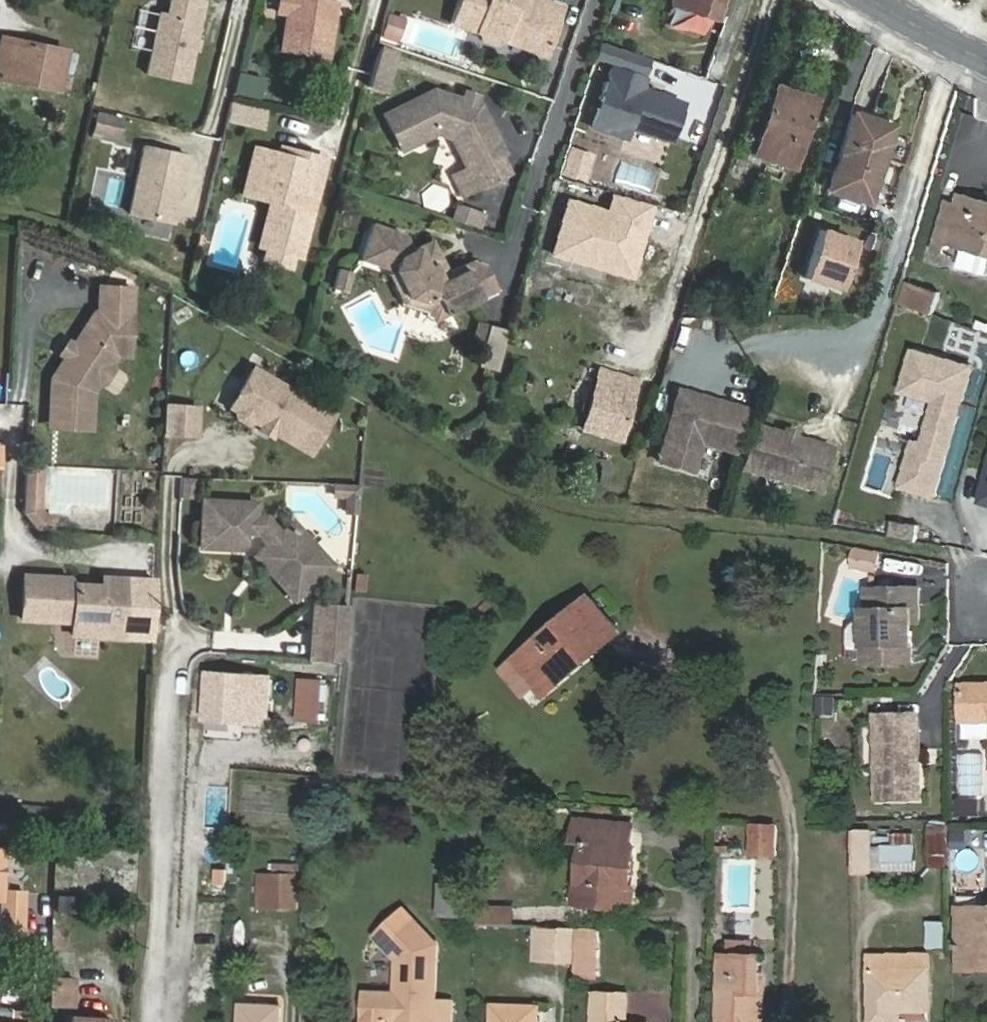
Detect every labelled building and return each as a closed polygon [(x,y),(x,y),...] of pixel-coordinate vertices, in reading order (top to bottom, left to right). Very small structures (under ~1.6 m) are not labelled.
[(204,0),(175,0),(172,15),(160,13),(146,74),(185,83),(204,0)] [(288,8),(283,44),(328,51),(335,8),(331,7),(332,0),(289,0),(288,8)] [(454,25),(480,33),(482,41),(495,44),(504,41),(509,43),(511,37),(531,44),(531,50),(548,56),(561,13),(547,9),(548,2),(543,0),(461,0),(454,25)] [(673,5),(715,20),(722,0),(674,0),(673,5)] [(399,39),(405,21),(390,17),(385,34),(399,39)] [(67,51),(2,37),(0,48),(0,77),(59,90),(67,51)] [(646,58),(598,42),(593,58),(641,73),(646,58)] [(378,48),(368,88),(385,92),(395,52),(378,48)] [(671,141),(682,107),(661,100),(663,96),(641,89),(644,79),(612,68),(592,127),(624,137),(628,127),(671,141)] [(776,87),(753,155),(792,168),(815,100),(776,87)] [(505,154),(480,104),(464,99),(435,90),(385,115),(403,152),(437,135),(453,139),(467,169),(453,176),(462,196),(509,173),(501,157),(505,154)] [(118,137),(123,119),(98,113),(94,132),(118,137)] [(853,114),(829,190),(868,203),(893,126),(853,114)] [(624,137),(620,151),(663,165),(671,141),(628,127),(624,137)] [(282,154),(290,156),(293,145),(285,143),(283,150),(282,154)] [(303,252),(328,154),(293,145),(290,156),(282,154),(283,150),(258,144),(251,170),(265,173),(260,193),(274,196),(262,241),(303,252)] [(188,156),(144,146),(129,213),(172,224),(188,156)] [(260,193),(265,173),(251,170),(246,189),(260,193)] [(651,207),(609,195),(605,210),(565,198),(547,257),(629,281),(651,207)] [(961,195),(957,205),(951,228),(941,225),(935,249),(944,251),(946,243),(986,255),(986,202),(961,195)] [(457,205),(452,220),(480,229),(484,214),(457,205)] [(433,323),(497,292),(485,265),(472,261),(450,272),(433,240),(414,250),(406,234),(374,224),(361,260),(395,272),(409,299),(425,305),(426,304),(433,323)] [(819,229),(800,276),(835,290),(854,243),(819,229)] [(335,289),(348,292),(353,272),(340,269),(335,289)] [(899,303),(934,316),(941,294),(907,281),(899,303)] [(52,379),(51,406),(92,408),(93,391),(98,383),(105,383),(113,371),(109,365),(115,356),(126,354),(132,287),(99,284),(98,310),(94,310),(78,339),(85,343),(70,366),(60,366),(52,379)] [(507,332),(489,327),(478,366),(496,371),(507,332)] [(973,366),(915,350),(903,390),(936,400),(924,443),(915,440),(902,485),(936,495),(973,366)] [(601,369),(584,429),(621,441),(639,380),(601,369)] [(333,414),(254,370),(232,409),(237,412),(239,419),(249,424),(256,422),(311,453),(333,414)] [(747,407),(680,388),(660,460),(694,469),(702,440),(736,449),(747,407)] [(92,408),(51,406),(50,426),(91,428),(92,408)] [(197,410),(165,408),(163,436),(196,438),(197,410)] [(835,446),(754,423),(741,469),(822,492),(835,446)] [(583,470),(577,492),(603,499),(611,462),(587,455),(583,470)] [(42,466),(27,465),(25,500),(40,501),(42,466)] [(40,501),(25,500),(24,517),(24,528),(54,531),(55,515),(47,514),(40,510),(40,501)] [(205,503),(202,549),(239,552),(244,547),(245,536),(258,537),(268,548),(259,556),(283,582),(298,579),(309,591),(334,567),(301,530),(289,530),(282,537),(267,520),(257,520),(258,506),(205,503)] [(62,577),(25,575),(23,618),(74,621),(74,634),(112,635),(113,623),(124,623),(126,577),(104,576),(103,585),(62,583),(62,577)] [(867,588),(868,610),(863,610),(863,662),(915,662),(913,623),(921,622),(920,588),(867,588)] [(546,687),(617,627),(591,596),(519,657),(546,687)] [(324,605),(322,624),(347,626),(349,607),(324,605)] [(322,624),(319,660),(344,662),(347,626),(322,624)] [(272,678),(209,673),(207,697),(211,697),(209,715),(242,718),(242,722),(257,724),(258,699),(270,700),(272,678)] [(301,680),(300,720),(321,722),(324,682),(301,680)] [(963,722),(986,722),(986,684),(962,685),(963,722)] [(922,798),(918,715),(876,714),(878,799),(922,798)] [(977,800),(954,800),(954,818),(977,818),(977,800)] [(578,822),(576,840),(587,840),(583,885),(586,885),(584,902),(631,907),(635,848),(631,848),(632,827),(578,822)] [(776,826),(753,825),(753,854),(776,854),(776,826)] [(855,871),(874,871),(917,871),(916,843),(873,844),(873,831),(854,831),(855,871)] [(299,907),(299,876),(261,876),(261,907),(299,907)] [(441,883),(440,917),(474,918),(475,885),(441,883)] [(0,902),(0,936),(26,937),(27,891),(1,890),(0,902)] [(76,896),(58,894),(56,909),(75,911),(76,896)] [(516,907),(479,906),(478,924),(516,925),(516,907)] [(961,961),(986,961),(986,907),(959,908),(961,961)] [(439,1002),(439,962),(439,945),(400,910),(382,929),(398,943),(390,952),(398,960),(397,993),(367,992),(366,1021),(438,1021),(439,1002)] [(382,929),(374,939),(390,952),(398,943),(382,929)] [(572,961),(574,930),(550,929),(549,961),(572,961)] [(599,976),(600,931),(580,930),(578,975),(599,976)] [(728,955),(739,955),(753,956),(754,941),(729,940),(728,955)] [(872,955),(874,1021),(879,1021),(900,1021),(899,1011),(929,1009),(927,954),(872,955)] [(721,1021),(760,1021),(762,956),(753,956),(739,955),(728,955),(722,955),(721,1021)] [(78,978),(50,977),(48,1006),(76,1007),(78,978)] [(594,1021),(628,1021),(628,994),(595,992),(594,1021)] [(439,1002),(438,1021),(454,1021),(455,1002),(439,1002)] [(540,1007),(495,1005),(495,1021),(539,1021),(540,1007)] [(244,1006),(243,1021),(282,1021),(282,1008),(244,1006)] [(12,1009),(0,1009),(0,1021),(12,1021),(12,1009)] [(12,1021),(28,1021),(28,1010),(12,1009),(12,1021)]
